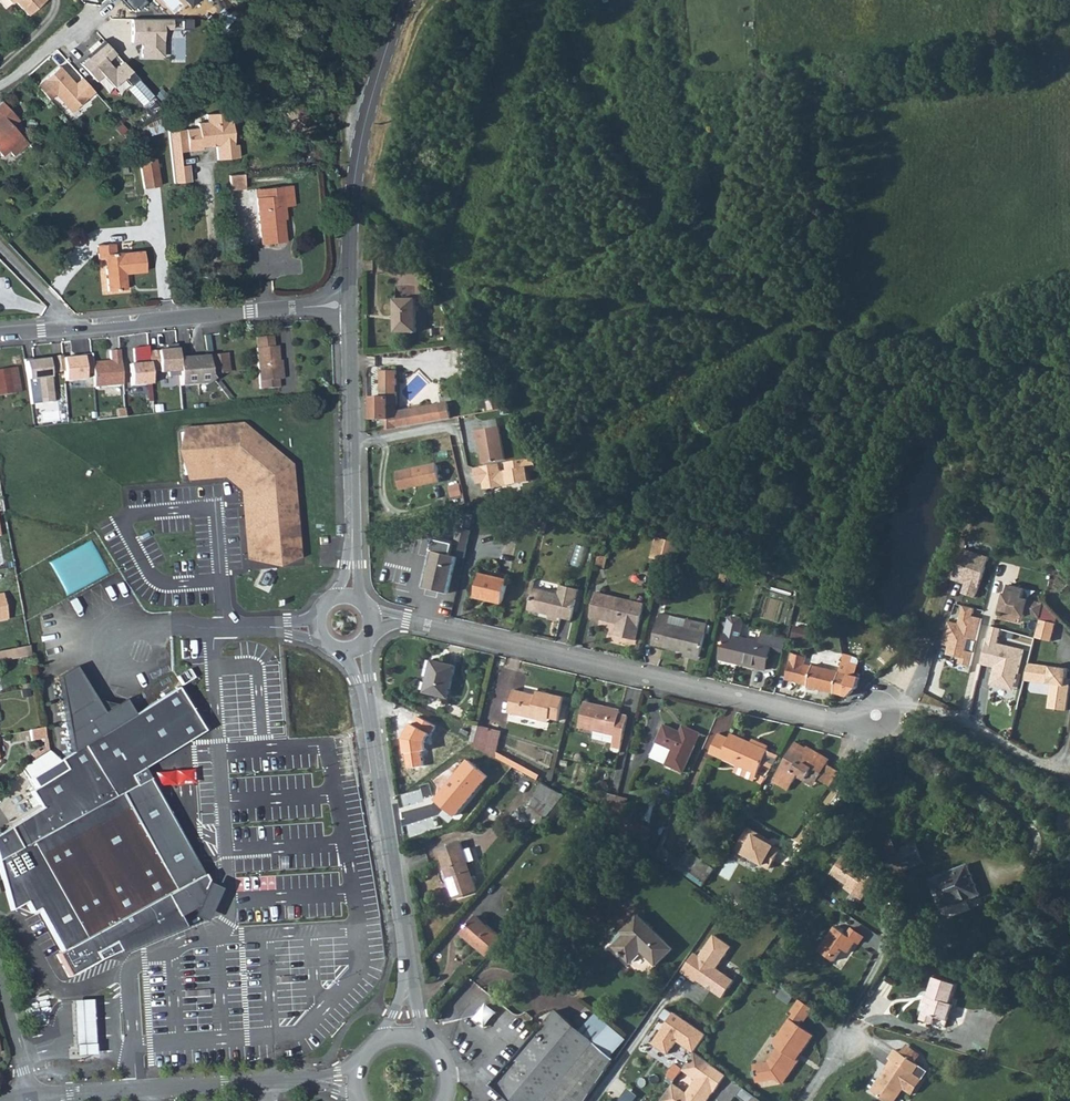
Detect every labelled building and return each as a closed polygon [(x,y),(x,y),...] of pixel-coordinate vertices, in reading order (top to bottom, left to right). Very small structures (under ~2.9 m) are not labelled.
[(50,0),(10,0),(15,5),(18,2),(30,16),(50,0)] [(134,9),(143,0),(125,0),(134,9)] [(167,16),(184,0),(152,0),(167,16)] [(161,15),(128,13),(127,38),(139,38),(138,54),(159,55),(161,15)] [(104,41),(91,52),(93,56),(83,65),(97,82),(104,76),(114,88),(125,79),(131,87),(139,80),(124,61),(115,69),(108,61),(116,54),(104,41)] [(58,65),(35,84),(47,99),(53,94),(67,111),(92,91),(80,76),(73,82),(58,65)] [(1,156),(8,150),(12,155),(26,143),(10,125),(8,123),(16,117),(1,100),(0,101),(0,154),(1,156)] [(222,120),(221,114),(205,115),(206,123),(197,124),(198,129),(187,130),(187,132),(189,153),(203,151),(203,148),(209,147),(209,144),(215,144),(216,146),(217,161),(239,158),(238,144),(233,145),(232,136),(229,137),(228,119),(222,120)] [(10,125),(18,119),(16,117),(8,123),(10,125)] [(180,153),(189,153),(187,132),(169,133),(171,149),(180,148),(180,153)] [(180,153),(180,148),(171,149),(173,169),(182,168),(180,153)] [(138,161),(143,187),(159,184),(155,158),(138,161)] [(182,168),(173,169),(175,185),(192,183),(190,167),(182,168)] [(248,190),(247,176),(233,177),(234,191),(248,190)] [(260,243),(284,241),(283,229),(281,229),(281,218),(285,218),(284,207),(291,207),(289,186),(271,187),(272,196),(256,197),(260,243)] [(272,196),(271,187),(255,189),(256,197),(272,196)] [(96,245),(97,251),(98,259),(104,259),(107,290),(127,288),(125,273),(144,271),(142,250),(116,252),(115,243),(96,245)] [(416,331),(415,299),(395,299),(395,332),(416,331)] [(256,346),(273,345),(272,335),(255,336),(256,346)] [(277,345),(273,345),(256,346),(259,388),(277,387),(276,378),(281,377),(280,367),(278,367),(277,345)] [(166,353),(148,355),(149,370),(157,370),(157,375),(166,374),(167,378),(177,378),(175,357),(174,347),(166,348),(166,353)] [(146,349),(131,350),(132,367),(128,367),(130,389),(150,387),(149,370),(148,355),(146,349)] [(109,362),(91,363),(92,374),(93,388),(121,386),(118,351),(108,352),(109,362)] [(204,354),(206,374),(220,373),(219,363),(225,362),(223,353),(204,354)] [(206,374),(204,354),(175,357),(177,378),(178,384),(203,383),(209,378),(206,374)] [(82,358),(62,359),(64,382),(83,380),(83,375),(92,374),(91,363),(90,355),(82,356),(82,358)] [(33,357),(23,358),(27,378),(36,377),(39,403),(52,402),(49,370),(54,369),(53,358),(33,360),(33,357)] [(8,370),(12,395),(20,393),(16,369),(8,370)] [(380,369),(380,396),(397,396),(396,369),(380,369)] [(12,395),(8,370),(0,371),(0,396),(12,395)] [(386,418),(387,429),(398,427),(397,396),(380,396),(371,396),(371,418),(386,418)] [(413,425),(450,419),(447,403),(411,409),(413,425)] [(176,454),(186,481),(224,479),(240,491),(245,560),(277,569),(298,557),(292,464),(242,424),(182,427),(176,454)] [(503,459),(498,427),(474,431),(476,440),(479,440),(482,463),(503,459)] [(499,463),(474,467),(477,482),(483,481),(484,488),(519,482),(518,480),(529,478),(528,470),(536,469),(535,462),(531,457),(505,462),(507,469),(500,471),(499,463)] [(395,474),(398,491),(439,484),(436,466),(395,474)] [(537,528),(541,529),(547,504),(533,501),(531,509),(541,511),(537,528)] [(547,504),(541,529),(545,531),(552,502),(547,501),(547,504)] [(466,521),(473,523),(475,515),(468,513),(466,521)] [(455,547),(434,542),(424,588),(449,594),(457,558),(465,560),(471,532),(459,530),(455,547)] [(688,540),(670,535),(669,540),(682,543),(687,545),(688,540)] [(652,557),(664,560),(669,540),(657,537),(652,557)] [(669,540),(664,560),(677,563),(682,543),(669,540)] [(989,558),(963,550),(953,581),(965,585),(962,595),(976,599),(989,558)] [(605,568),(608,559),(599,557),(597,566),(605,568)] [(739,563),(733,561),(731,567),(728,583),(731,583),(734,582),(735,579),(739,563)] [(728,583),(731,567),(724,565),(720,581),(728,583)] [(481,574),(475,597),(501,604),(507,581),(481,574)] [(578,613),(584,591),(561,586),(559,595),(535,588),(529,611),(550,616),(549,620),(559,622),(560,618),(572,621),(574,612),(578,613)] [(1024,591),(1009,587),(1007,596),(1004,595),(1000,612),(1025,618),(1025,616),(1040,619),(1043,605),(1021,599),(1024,591)] [(635,640),(644,605),(597,593),(591,618),(618,624),(615,635),(635,640)] [(973,610),(962,608),(958,624),(948,622),(942,645),(950,647),(948,656),(960,659),(959,666),(971,668),(974,654),(965,652),(968,639),(977,642),(982,620),(972,617),(973,610)] [(699,657),(707,626),(689,621),(687,629),(669,625),(671,617),(660,615),(652,646),(687,654),(699,657)] [(733,616),(729,618),(719,660),(765,671),(771,649),(776,651),(779,637),(762,633),(759,643),(739,638),(743,621),(741,618),(733,616)] [(1056,625),(1040,621),(1036,638),(1052,642),(1056,625)] [(809,630),(795,626),(792,640),(806,643),(809,630)] [(1001,630),(991,627),(982,665),(994,668),(989,686),(1002,689),(1004,681),(1015,684),(1023,651),(997,645),(1001,630)] [(776,651),(783,652),(787,639),(779,637),(776,651)] [(28,647),(13,650),(14,659),(29,657),(28,647)] [(14,659),(13,650),(0,652),(0,662),(14,659)] [(843,695),(848,674),(839,672),(805,664),(807,658),(794,655),(792,663),(804,666),(800,683),(800,684),(808,686),(843,695)] [(839,672),(848,674),(855,675),(857,665),(851,664),(852,657),(843,655),(839,672)] [(455,665),(432,660),(425,692),(449,697),(455,665)] [(786,680),(800,683),(804,666),(792,663),(790,663),(786,680)] [(1029,665),(1025,681),(1052,685),(1049,709),(1067,712),(1069,689),(1069,680),(1067,680),(1068,670),(1029,665)] [(177,689),(133,715),(124,701),(104,713),(75,667),(56,679),(71,754),(59,761),(65,771),(30,793),(39,809),(0,834),(0,873),(11,911),(26,904),(31,914),(38,910),(61,952),(56,955),(69,978),(105,958),(159,935),(156,930),(191,910),(199,914),(211,885),(205,882),(143,769),(203,732),(177,689)] [(543,697),(536,696),(514,691),(509,714),(539,721),(540,717),(550,720),(558,722),(564,699),(544,694),(543,697)] [(619,714),(620,711),(585,702),(579,728),(595,731),(614,736),(613,744),(611,751),(619,753),(627,716),(619,714)] [(416,715),(408,727),(406,733),(405,739),(407,752),(424,749),(431,748),(430,740),(430,737),(431,734),(435,727),(437,723),(416,714),(416,715)] [(471,742),(476,745),(481,725),(476,724),(471,742)] [(481,725),(476,745),(508,762),(510,758),(499,752),(504,731),(481,725)] [(664,725),(656,744),(672,751),(665,765),(682,773),(699,734),(682,727),(680,732),(664,725)] [(29,742),(45,739),(43,729),(28,732),(29,742)] [(614,736),(595,731),(593,739),(613,744),(614,736)] [(737,766),(756,775),(762,763),(773,768),(778,756),(767,751),(769,746),(753,739),(751,743),(730,734),(728,739),(718,734),(709,754),(737,766)] [(796,743),(772,781),(787,790),(796,777),(798,774),(800,775),(803,771),(818,780),(830,788),(837,777),(828,772),(831,767),(827,765),(830,761),(808,747),(806,749),(796,743)] [(407,752),(410,767),(426,764),(424,749),(407,752)] [(48,753),(24,765),(28,773),(52,761),(48,753)] [(442,791),(438,796),(458,814),(493,775),(473,757),(467,764),(442,791)] [(508,762),(526,771),(528,768),(510,758),(508,762)] [(463,759),(438,777),(441,780),(440,789),(442,791),(467,764),(463,759)] [(737,766),(734,773),(753,782),(756,775),(737,766)] [(798,774),(796,777),(813,787),(818,780),(803,771),(800,775),(798,774)] [(524,814),(539,826),(565,795),(544,783),(542,785),(531,806),(524,814)] [(605,817),(610,793),(607,792),(601,815),(605,817)] [(612,822),(618,795),(610,793),(605,817),(612,822)] [(630,797),(618,795),(612,822),(633,835),(641,823),(626,813),(630,797)] [(641,823),(633,835),(644,842),(652,830),(641,823)] [(748,829),(736,851),(743,854),(741,857),(772,873),(784,852),(775,847),(777,844),(748,829)] [(300,836),(304,844),(314,839),(310,831),(300,836)] [(439,849),(442,861),(446,871),(447,870),(455,897),(477,890),(472,876),(471,877),(466,863),(468,862),(461,842),(439,849)] [(916,843),(897,850),(905,869),(924,862),(916,843)] [(679,864),(682,860),(662,847),(660,849),(679,864)] [(843,856),(831,875),(847,886),(844,889),(862,901),(878,879),(843,856)] [(976,906),(972,897),(980,894),(967,865),(930,880),(946,918),(976,906)] [(905,893),(913,890),(916,888),(913,881),(910,882),(902,886),(905,893)] [(744,903),(747,898),(735,890),(732,896),(744,903)] [(489,956),(503,938),(476,916),(462,933),(489,956)] [(657,965),(673,949),(640,916),(624,932),(627,935),(615,946),(631,962),(643,951),(657,965)] [(819,950),(834,962),(843,949),(848,953),(856,942),(847,935),(836,927),(828,938),(829,939),(827,941),(826,940),(819,950)] [(847,935),(856,942),(860,944),(865,937),(853,928),(847,935)] [(732,949),(714,936),(700,956),(695,953),(680,973),(695,984),(697,981),(722,999),(734,982),(717,969),(732,949)] [(948,1020),(953,1004),(951,1004),(956,985),(934,978),(926,1002),(929,1004),(926,1013),(923,1012),(921,1020),(934,1024),(937,1017),(948,1020)] [(807,1021),(815,1009),(801,999),(793,1012),(795,1013),(805,1020),(807,1021)] [(70,1002),(76,1048),(95,1046),(89,1000),(70,1002)] [(476,1019),(489,1026),(498,1008),(485,1002),(476,1019)] [(42,1009),(31,1012),(34,1025),(45,1022),(42,1009)] [(494,1085),(513,1100),(585,1100),(613,1059),(556,1010),(494,1085)] [(674,1010),(651,1042),(668,1055),(678,1041),(694,1053),(695,1051),(707,1034),(674,1010)] [(778,1079),(786,1084),(802,1061),(800,1059),(795,1056),(799,1050),(804,1053),(816,1036),(802,1025),(805,1020),(795,1013),(778,1040),(778,1047),(780,1049),(770,1064),(757,1067),(758,1072),(757,1072),(758,1078),(759,1078),(760,1083),(778,1079)] [(95,1046),(76,1048),(77,1057),(96,1055),(95,1046)] [(795,1056),(800,1059),(804,1053),(799,1050),(795,1056)] [(726,1074),(695,1051),(694,1053),(687,1061),(682,1069),(696,1078),(686,1092),(673,1082),(661,1100),(662,1100),(706,1100),(713,1091),(714,1091),(726,1074)] [(888,1100),(908,1100),(929,1070),(905,1054),(899,1062),(902,1065),(880,1096),(888,1100)] [(682,1069),(687,1061),(683,1058),(681,1061),(679,1059),(668,1075),(675,1079),(682,1069)]
